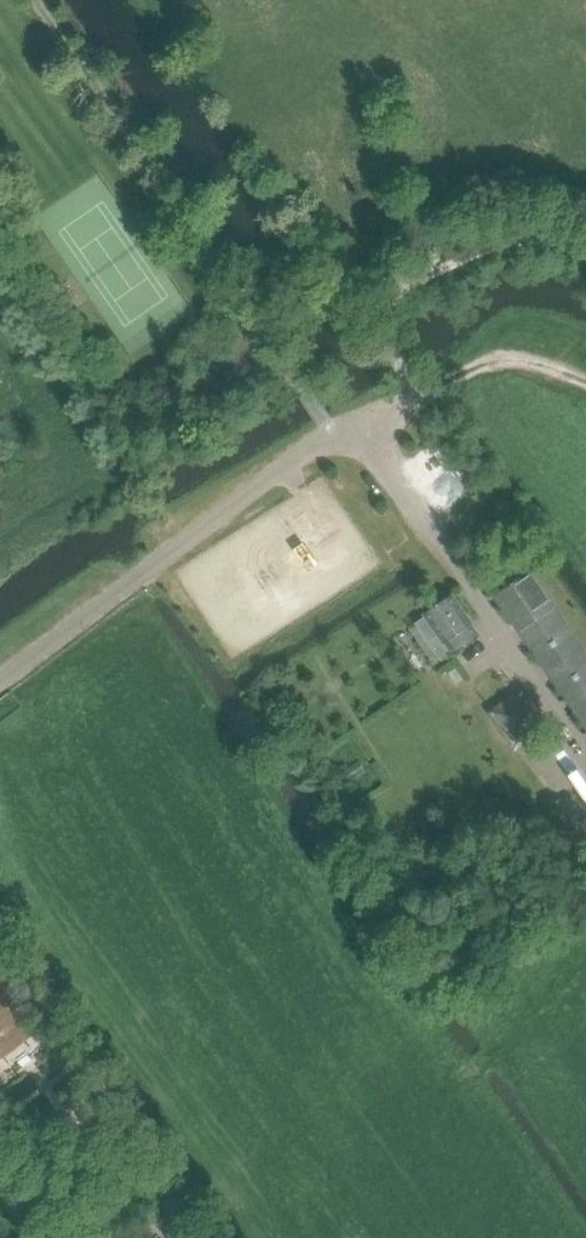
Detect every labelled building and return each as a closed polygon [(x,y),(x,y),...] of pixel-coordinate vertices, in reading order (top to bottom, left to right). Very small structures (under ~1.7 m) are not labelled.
[(540,583),(532,572),(496,597),(570,702),(585,725),(585,648),(540,583)] [(472,621),(455,597),(454,594),(425,613),(426,614),(416,621),(425,633),(434,627),(452,653),(480,633),(472,621)] [(16,979),(3,963),(0,965),(0,1058),(36,1031),(5,989),(17,980),(16,979)]
